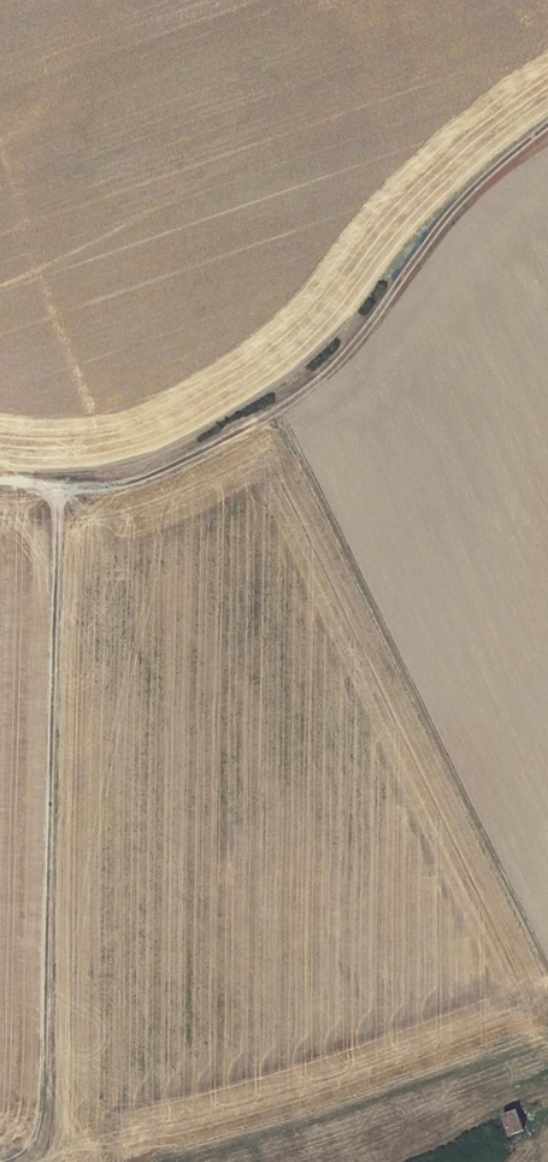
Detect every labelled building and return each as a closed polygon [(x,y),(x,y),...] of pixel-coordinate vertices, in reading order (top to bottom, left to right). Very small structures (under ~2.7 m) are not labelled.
[(518,1111),(504,1116),(511,1135),(524,1130),(518,1111)]
